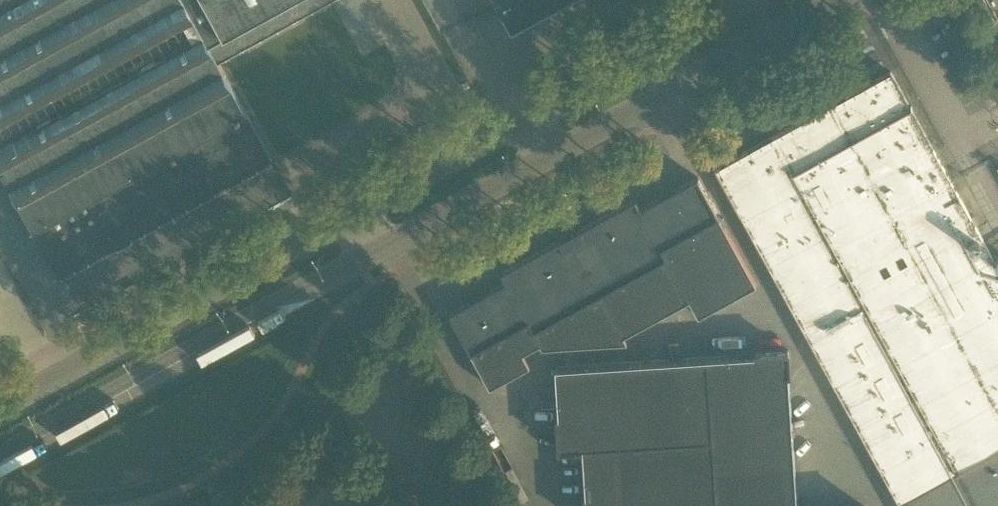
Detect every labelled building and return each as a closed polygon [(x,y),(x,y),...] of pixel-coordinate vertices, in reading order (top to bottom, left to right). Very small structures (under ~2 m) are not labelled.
[(38,240),(35,242),(41,254),(44,252),(59,277),(60,276),(60,275),(117,243),(120,249),(132,243),(129,237),(271,160),(272,160),(219,60),(331,0),(0,0),(0,171),(38,240)] [(911,108),(912,107),(911,106),(910,107),(891,71),(715,168),(901,505),(997,505),(997,267),(911,108)] [(699,316),(757,285),(698,177),(676,189),(677,190),(674,192),(674,191),(672,192),(673,193),(665,197),(663,196),(664,197),(661,199),(660,198),(640,209),(690,299),(690,300),(699,316)] [(560,240),(501,273),(506,282),(507,282),(541,344),(540,344),(542,348),(627,342),(624,336),(690,300),(690,299),(640,209),(636,199),(577,231),(581,239),(564,248),(560,240)] [(507,282),(506,282),(487,293),(487,294),(485,296),(484,295),(483,295),(483,296),(476,301),(474,300),(474,301),(472,303),(471,302),(449,313),(490,387),(530,366),(523,353),(540,344),(541,344),(507,282)] [(670,357),(680,356),(679,343),(669,344),(670,357)] [(712,438),(717,505),(797,505),(789,372),(790,372),(788,350),(756,352),(756,353),(707,357),(712,438)] [(581,446),(583,446),(712,438),(707,357),(555,367),(559,416),(557,416),(559,449),(582,447),(581,446)] [(585,498),(585,505),(717,505),(712,438),(583,446),(586,495),(584,495),(585,498)]
